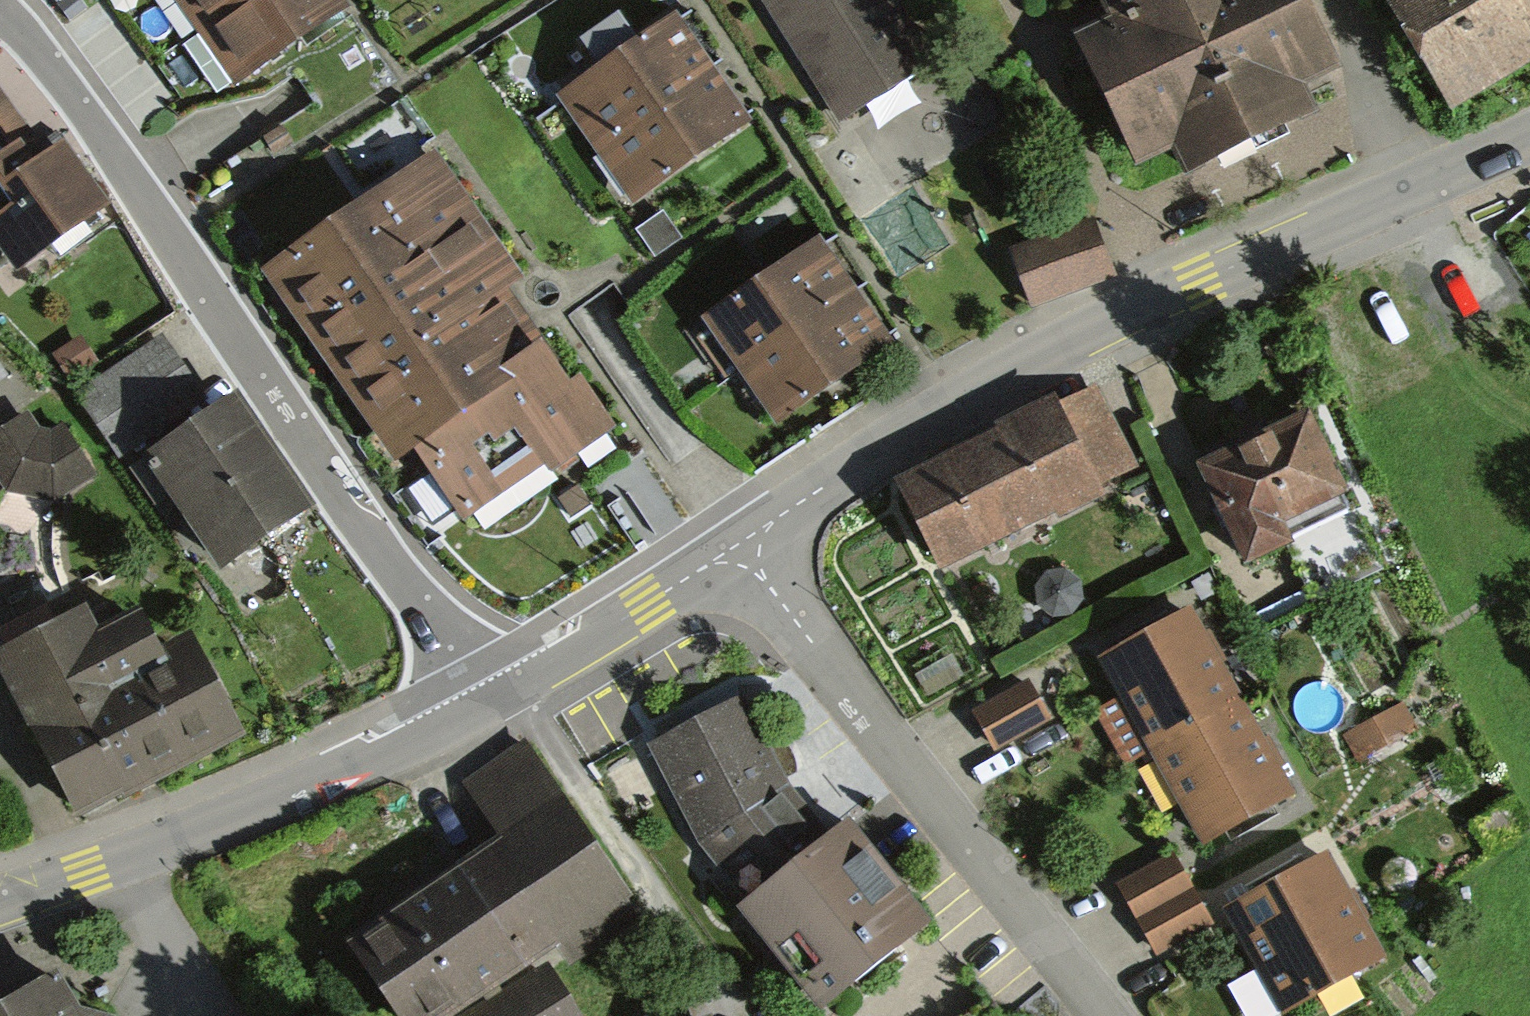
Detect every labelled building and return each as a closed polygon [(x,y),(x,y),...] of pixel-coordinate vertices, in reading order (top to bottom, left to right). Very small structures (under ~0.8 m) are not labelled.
[(231,81),(346,3),(344,0),(176,0),(231,81)] [(839,119),(934,58),(896,0),(762,0),(839,119)] [(1112,23),(1080,38),(1137,157),(1174,139),(1186,164),(1304,107),(1291,80),(1330,62),(1300,0),(1101,0),(1112,23)] [(1529,69),(1529,0),(1387,0),(1451,113),(1529,69)] [(667,25),(564,94),(628,189),(731,120),(667,25)] [(16,266),(108,201),(61,136),(46,146),(0,82),(0,244),(16,266)] [(415,171),(269,268),(387,445),(411,429),(461,502),(583,421),(415,171)] [(1096,220),(1011,250),(1031,305),(1116,274),(1096,220)] [(810,246),(705,318),(770,412),(875,340),(810,246)] [(80,333),(51,352),(69,379),(97,359),(80,333)] [(160,333),(76,391),(119,453),(203,396),(160,333)] [(898,477),(944,566),(1054,511),(1058,518),(1104,495),(1099,484),(1137,465),(1095,383),(1059,401),(1054,390),(996,420),(999,426),(898,477)] [(313,503),(238,388),(144,449),(219,564),(313,503)] [(0,430),(0,479),(7,489),(54,497),(95,472),(64,421),(51,429),(38,428),(29,412),(0,430)] [(1304,413),(1198,463),(1243,558),(1281,540),(1269,515),(1337,483),(1304,413)] [(245,731),(190,628),(158,645),(136,603),(101,622),(89,600),(0,647),(0,666),(81,818),(245,731)] [(1192,606),(1099,657),(1121,698),(1098,711),(1127,762),(1148,750),(1201,845),(1295,793),(1192,606)] [(969,709),(992,751),(1052,717),(1028,675),(969,709)] [(748,692),(645,744),(696,841),(745,900),(832,831),(791,781),(748,692)] [(1392,708),(1345,732),(1358,755),(1404,731),(1392,708)] [(350,939),(403,1015),(449,1015),(489,988),(557,942),(567,956),(640,906),(526,741),(458,787),(495,840),(350,939)] [(1501,796),(1472,816),(1490,842),(1519,822),(1501,796)] [(736,907),(817,1008),(931,914),(850,816),(832,831),(745,900),(736,907)] [(1282,1013),(1386,956),(1328,849),(1223,905),(1282,1013)] [(1156,956),(1213,925),(1172,852),(1115,884),(1156,956)] [(550,961),(457,1015),(583,1015),(550,961)] [(0,1004),(0,1015),(76,1015),(53,975),(0,1004)]
